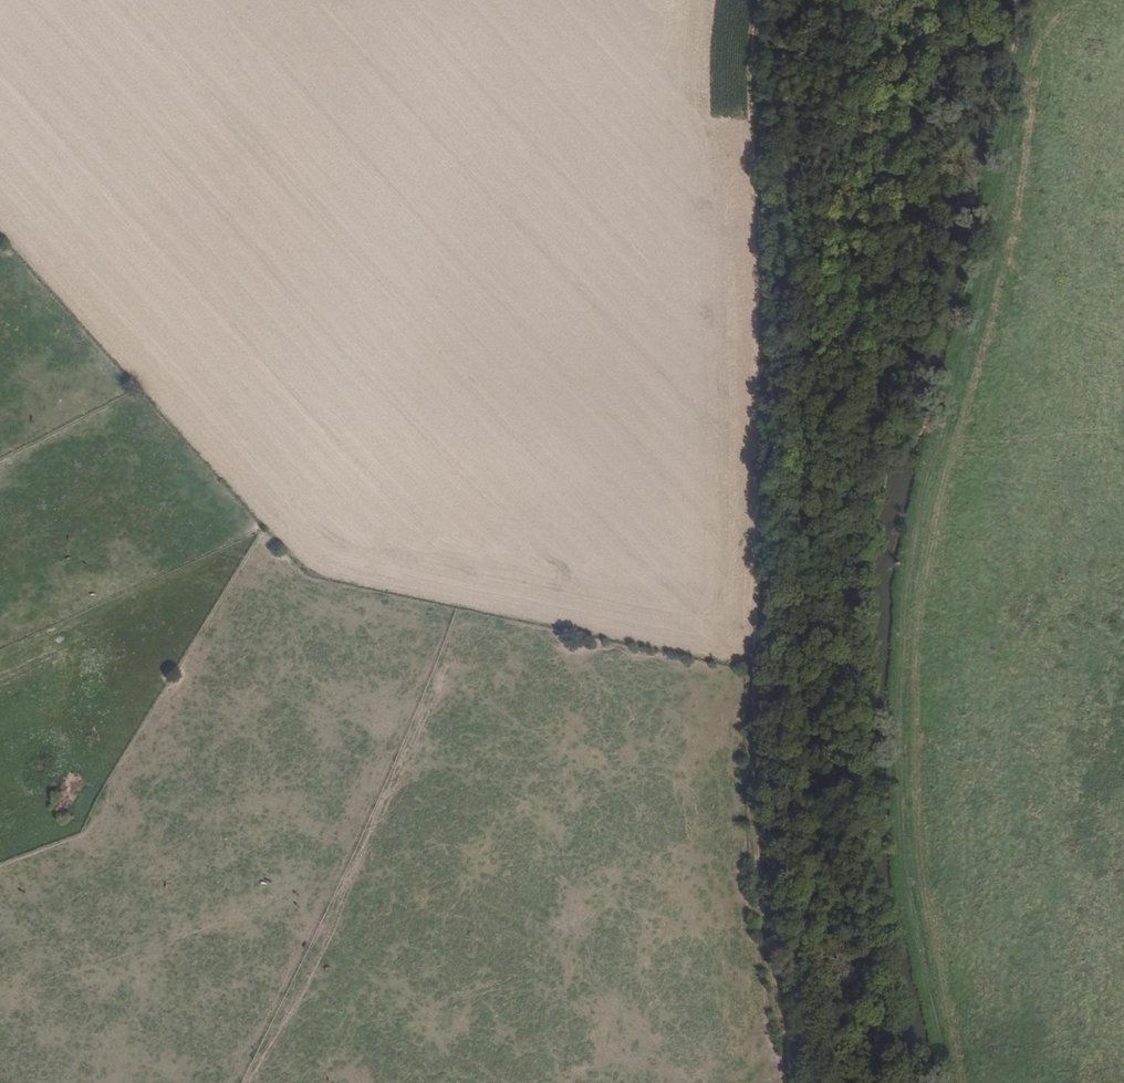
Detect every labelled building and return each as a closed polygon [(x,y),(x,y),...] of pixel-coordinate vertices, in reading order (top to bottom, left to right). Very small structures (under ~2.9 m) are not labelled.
[(52,813),(63,818),(80,783),(68,777),(52,813)]
